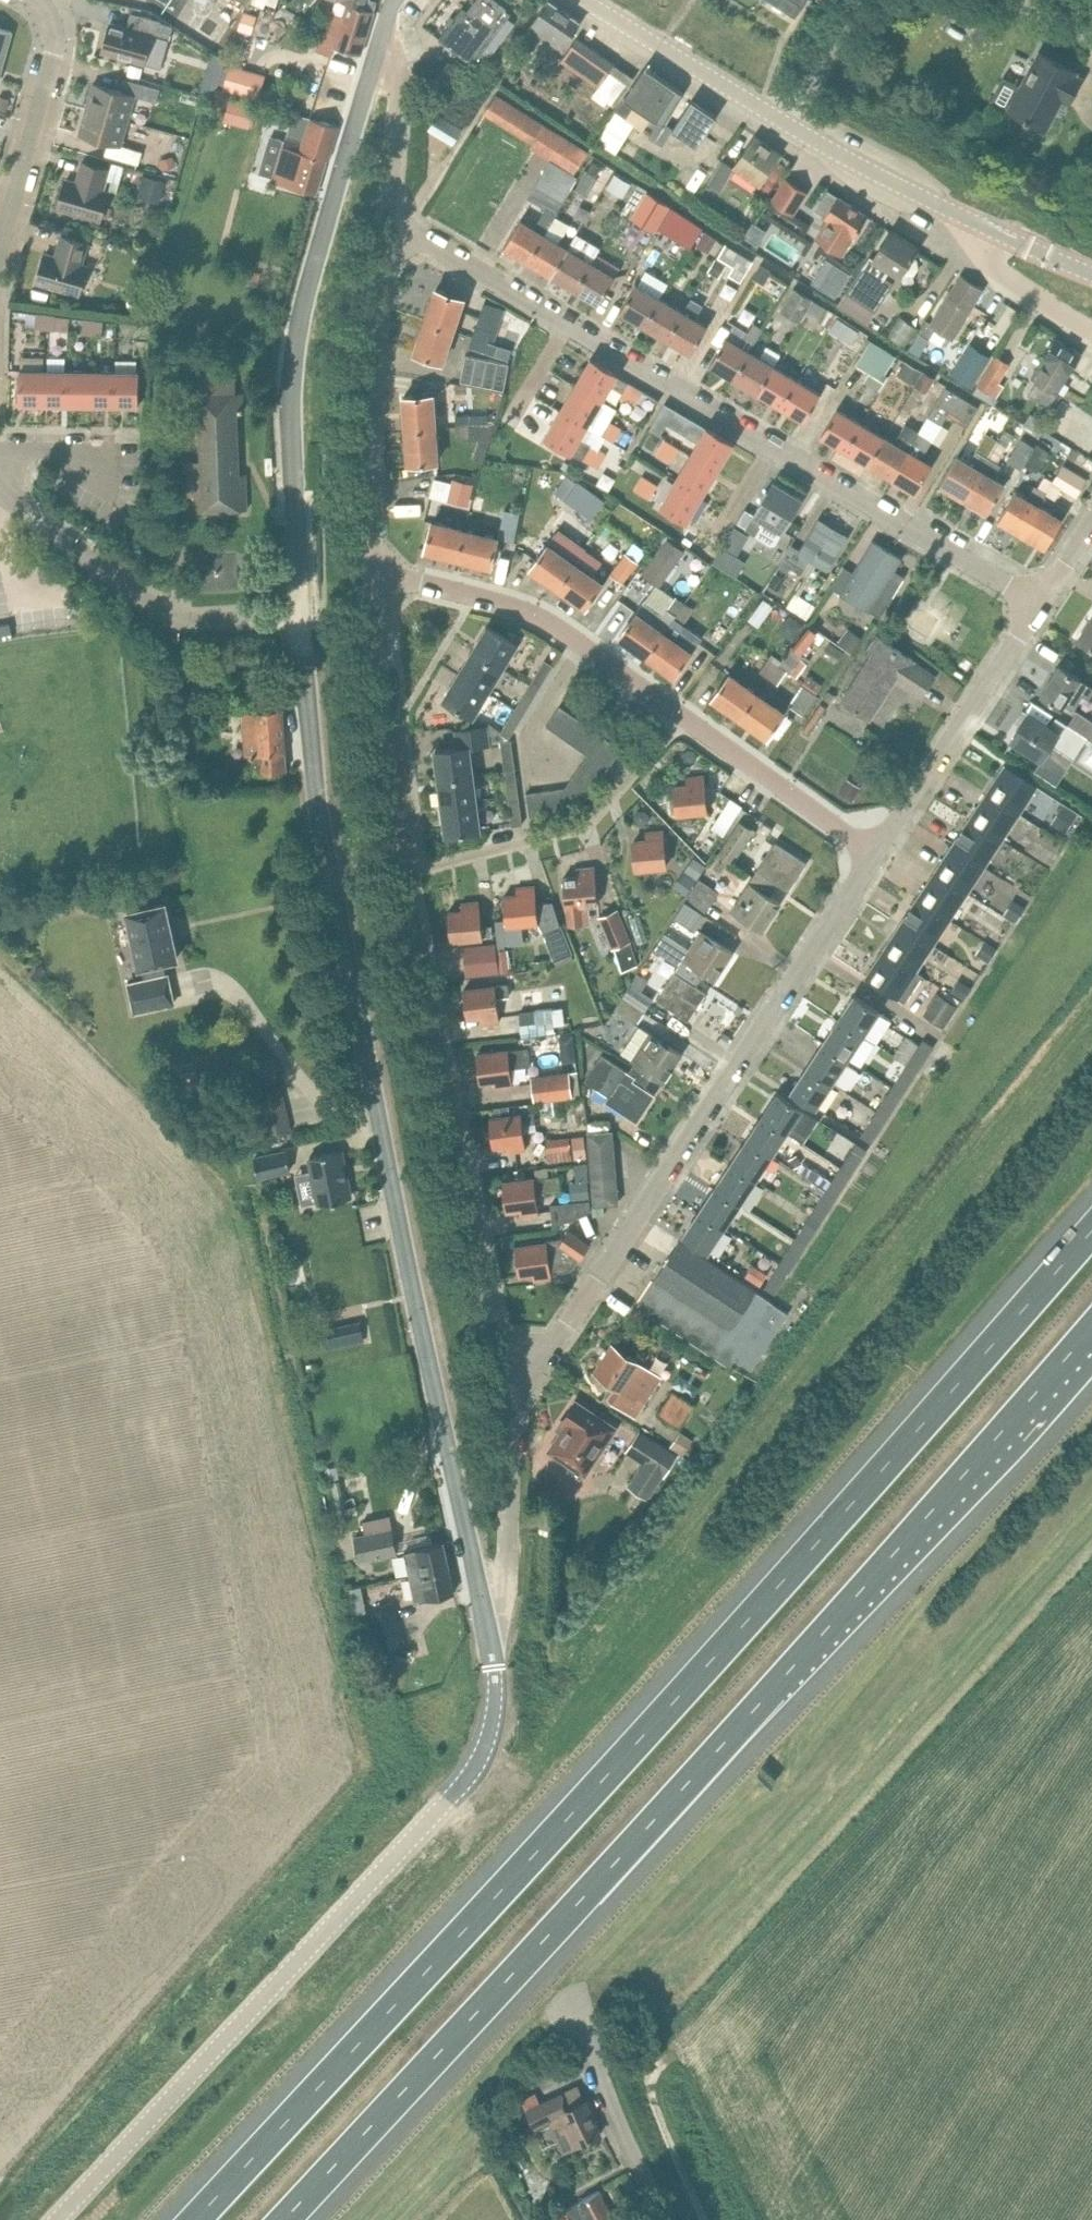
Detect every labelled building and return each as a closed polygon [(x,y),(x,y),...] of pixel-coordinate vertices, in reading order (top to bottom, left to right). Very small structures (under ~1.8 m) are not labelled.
[(252,4),(276,11),(280,0),(253,0),(252,4)] [(375,11),(342,0),(336,0),(337,0),(333,13),(327,34),(321,35),(316,49),(333,54),(335,46),(361,54),(375,11)] [(375,11),(378,2),(371,0),(342,0),(375,11)] [(511,14),(506,10),(506,9),(495,0),(478,0),(468,13),(463,9),(441,39),(474,63),(511,14)] [(796,17),(807,0),(769,0),(796,17)] [(563,50),(581,24),(548,1),(530,27),(563,50)] [(111,23),(102,52),(144,64),(161,69),(169,40),(156,36),(160,24),(160,22),(139,16),(135,30),(111,23)] [(169,40),(172,27),(160,24),(156,36),(169,40)] [(12,33),(0,29),(0,77),(12,33)] [(294,29),(293,45),(314,47),(315,30),(294,29)] [(620,100),(633,81),(613,67),(615,64),(578,38),(562,60),(600,86),(593,96),(608,107),(615,97),(620,100)] [(1075,92),(1083,78),(1077,75),(1078,73),(1039,52),(1008,109),(1030,121),(1030,120),(1047,129),(1069,88),(1075,92)] [(231,65),(224,88),(260,99),(267,76),(231,65)] [(674,127),(666,122),(685,94),(646,68),(617,110),(598,142),(617,154),(637,122),(651,131),(649,134),(663,144),(673,129),(698,146),(718,117),(693,100),(674,127)] [(158,102),(161,89),(127,80),(123,92),(94,84),(87,109),(128,120),(135,96),(148,100),(158,102)] [(203,87),(200,96),(203,96),(215,100),(217,92),(203,87)] [(576,174),(589,152),(497,95),(485,115),(533,145),(531,147),(576,174)] [(3,96),(2,107),(21,109),(22,97),(3,96)] [(139,164),(142,151),(121,145),(128,120),(87,109),(80,134),(109,143),(105,155),(126,161),(139,164)] [(454,143),(463,129),(438,114),(429,129),(454,143)] [(329,160),(339,126),(319,120),(311,118),(303,143),(287,138),(274,180),(316,193),(327,160),(329,160)] [(756,136),(735,167),(760,184),(781,154),(756,136)] [(164,171),(176,167),(173,156),(160,160),(164,171)] [(723,159),(709,181),(722,189),(735,167),(723,159)] [(529,262),(556,217),(555,216),(579,177),(576,175),(552,160),(529,198),(547,209),(535,228),(521,220),(505,248),(529,262)] [(588,197),(598,179),(596,178),(602,168),(593,162),(587,171),(576,190),(588,197)] [(104,190),(110,170),(83,163),(79,176),(80,177),(78,183),(67,180),(58,209),(101,221),(109,191),(104,190)] [(796,216),(811,193),(788,177),(773,201),(796,216)] [(638,185),(626,205),(636,211),(632,217),(656,231),(671,205),(648,191),(638,185)] [(838,198),(829,192),(818,210),(827,216),(826,217),(828,218),(815,238),(842,256),(857,234),(869,216),(839,197),(838,198)] [(552,276),(569,248),(560,243),(571,225),(556,217),(529,262),(552,276)] [(755,225),(748,236),(759,243),(766,232),(755,225)] [(912,257),(918,248),(892,231),(875,259),(870,256),(864,266),(847,292),(876,311),(894,284),(885,278),(890,270),(904,279),(914,277),(919,270),(916,260),(912,257)] [(576,290),(592,262),(600,248),(577,234),(569,248),(552,276),(576,290)] [(83,264),(89,244),(62,237),(58,250),(59,251),(57,257),(46,254),(37,283),(80,295),(88,265),(83,264)] [(741,281),(753,262),(726,245),(719,257),(735,267),(730,275),(741,281)] [(727,265),(716,259),(709,271),(720,277),(727,265)] [(600,304),(616,277),(592,262),(576,290),(600,304)] [(835,266),(821,288),(836,298),(850,276),(835,266)] [(671,294),(679,281),(659,269),(652,282),(671,294)] [(953,337),(984,289),(962,275),(936,316),(930,324),(927,322),(924,327),(920,332),(929,337),(936,327),(953,337)] [(644,326),(660,299),(637,284),(620,311),(644,326)] [(454,330),(457,319),(464,298),(437,289),(427,321),(454,330)] [(801,322),(813,300),(795,289),(782,310),(801,322)] [(668,340),(684,313),(660,299),(644,326),(668,340)] [(692,354),(703,335),(708,327),(695,319),(703,306),(692,299),(684,313),(668,340),(692,354)] [(817,320),(825,307),(814,301),(806,314),(817,320)] [(495,342),(498,330),(505,309),(485,303),(478,323),(474,336),(489,341),(495,342)] [(832,323),(837,315),(828,309),(821,321),(830,326),(832,323)] [(46,329),(47,315),(38,314),(36,328),(46,329)] [(55,331),(57,316),(47,315),(46,329),(55,331)] [(861,348),(869,336),(838,316),(832,326),(853,340),(852,343),(861,348)] [(137,329),(139,319),(123,317),(122,327),(137,329)] [(93,336),(95,321),(85,319),(83,334),(93,336)] [(103,337),(105,322),(95,321),(93,336),(103,337)] [(443,362),(454,330),(427,321),(416,353),(443,362)] [(470,349),(512,362),(516,350),(495,342),(489,341),(480,338),(474,336),(471,346),(470,349)] [(735,380),(751,352),(727,338),(711,365),(735,380)] [(1059,393),(1071,374),(1070,373),(1082,354),(1057,338),(1032,377),(1038,381),(1030,394),(1049,406),(1058,393),(1059,393)] [(885,374),(896,357),(871,341),(856,365),(870,373),(874,367),(885,374)] [(758,393),(775,366),(781,355),(767,347),(761,358),(751,352),(735,380),(758,393)] [(461,382),(505,390),(510,364),(466,355),(461,382)] [(1011,364),(997,355),(995,358),(994,357),(983,374),(985,375),(978,385),(997,397),(1004,386),(999,382),(1011,364)] [(591,359),(576,385),(603,401),(612,386),(623,392),(629,383),(618,376),(618,375),(591,359)] [(912,385),(921,370),(906,361),(897,375),(912,385)] [(782,407),(798,380),(775,366),(758,393),(782,407)] [(44,405),(45,371),(21,370),(20,404),(44,405)] [(68,405),(68,371),(45,371),(44,405),(68,405)] [(92,405),(92,371),(68,371),(68,405),(92,405)] [(115,406),(116,371),(92,371),(92,405),(115,406)] [(139,406),(140,372),(116,371),(115,406),(139,406)] [(236,393),(235,371),(198,373),(199,395),(192,395),(193,414),(200,414),(202,476),(196,477),(197,512),(247,510),(246,475),(240,475),(237,413),(244,412),(243,393),(236,393)] [(927,393),(935,379),(923,372),(915,386),(927,393)] [(805,421),(816,403),(821,394),(798,380),(782,407),(805,421)] [(623,392),(621,396),(636,405),(640,399),(644,392),(629,383),(623,392)] [(614,408),(603,401),(576,385),(561,411),(588,427),(599,433),(607,420),(614,408)] [(936,407),(929,417),(942,425),(948,414),(965,424),(976,407),(947,389),(936,407)] [(407,430),(436,428),(433,395),(405,397),(407,430)] [(471,426),(469,402),(452,403),(453,417),(456,416),(457,427),(471,426)] [(707,428),(665,404),(650,429),(661,436),(667,424),(699,443),(707,428)] [(845,450),(862,422),(838,408),(821,436),(845,450)] [(1061,410),(1050,427),(1070,440),(1081,423),(1061,410)] [(561,411),(545,437),(572,453),(583,460),(591,446),(580,439),(588,427),(561,411)] [(614,442),(622,429),(607,420),(599,433),(614,442)] [(869,464),(885,436),(862,422),(845,450),(869,464)] [(893,478),(920,432),(907,424),(895,442),(885,436),(869,464),(893,478)] [(458,438),(471,437),(471,426),(457,427),(458,438)] [(409,464),(438,462),(436,428),(407,430),(409,464)] [(719,470),(734,444),(707,428),(699,443),(692,454),(719,470)] [(999,440),(988,460),(997,465),(1006,449),(1014,436),(1005,431),(999,440)] [(922,458),(933,440),(920,432),(893,478),(916,493),(933,465),(922,458)] [(988,433),(976,452),(988,460),(999,440),(988,433)] [(654,450),(660,439),(653,434),(647,446),(654,450)] [(1022,469),(1025,464),(1035,448),(1022,439),(1009,461),(1022,469)] [(672,463),(680,449),(665,440),(657,454),(672,463)] [(1050,452),(1037,444),(1035,448),(1025,464),(1038,472),(1050,452)] [(591,446),(583,460),(599,469),(607,455),(591,446)] [(956,458),(939,487),(963,501),(988,460),(976,452),(968,465),(956,458)] [(704,496),(719,470),(692,454),(676,480),(704,496)] [(988,460),(963,501),(987,515),(1004,486),(993,479),(1000,467),(997,465),(988,460)] [(1053,481),(1053,482),(1062,488),(1077,496),(1086,481),(1087,480),(1064,466),(1063,465),(1062,466),(1053,481)] [(568,475),(556,492),(567,500),(566,501),(592,519),(606,501),(579,482),(578,483),(568,475)] [(650,499),(658,485),(643,476),(635,490),(650,499)] [(1053,482),(1053,481),(1048,478),(1045,477),(1039,488),(1035,486),(1028,498),(1016,491),(998,522),(1021,535),(1039,505),(1046,493),(1053,482)] [(455,480),(451,495),(468,500),(472,484),(455,480)] [(688,522),(704,496),(676,480),(661,506),(688,522)] [(1053,482),(1046,493),(1047,494),(1055,499),(1062,488),(1053,482)] [(771,545),(776,544),(802,500),(774,483),(746,530),(771,545)] [(494,512),(498,498),(473,492),(469,506),(494,512)] [(1039,505),(1021,535),(1045,549),(1068,511),(1058,505),(1054,513),(1039,505)] [(629,514),(623,527),(646,538),(652,525),(629,514)] [(792,545),(778,567),(788,573),(791,568),(801,574),(810,559),(818,564),(828,570),(847,537),(819,520),(801,550),(792,545)] [(581,531),(599,543),(606,534),(588,521),(581,531)] [(459,558),(466,530),(433,522),(426,550),(459,558)] [(735,526),(713,563),(738,577),(747,562),(738,556),(751,536),(735,526)] [(491,566),(498,538),(466,530),(459,558),(491,566)] [(660,587),(685,551),(667,538),(642,574),(654,583),(660,587)] [(841,594),(870,613),(880,618),(904,577),(900,574),(895,572),(902,560),(901,559),(873,542),(854,573),(841,594)] [(559,588),(576,564),(548,545),(532,568),(559,588)] [(576,564),(559,588),(587,607),(603,584),(590,574),(588,573),(597,561),(585,552),(576,564)] [(626,554),(612,574),(623,582),(638,563),(626,554)] [(779,591),(786,579),(778,573),(770,586),(779,591)] [(633,619),(620,637),(648,656),(664,633),(664,632),(676,616),(685,603),(677,597),(665,613),(646,600),(637,613),(633,619)] [(759,627),(774,606),(764,599),(749,620),(759,627)] [(685,623),(694,609),(685,603),(676,616),(685,623)] [(1078,637),(1091,646),(1091,616),(1078,637)] [(23,633),(19,621),(0,626),(0,639),(23,633)] [(503,668),(517,644),(489,626),(474,651),(503,668)] [(819,645),(825,638),(810,626),(794,647),(802,654),(811,641),(814,644),(816,642),(819,645)] [(675,676),(688,658),(692,652),(664,633),(648,656),(675,676)] [(922,697),(935,677),(913,662),(914,661),(878,637),(870,649),(875,652),(842,701),(870,719),(896,680),(922,697)] [(839,661),(845,652),(831,643),(825,652),(839,661)] [(802,660),(804,657),(793,648),(784,660),(783,659),(769,678),(778,684),(787,673),(790,675),(792,673),(797,677),(807,664),(802,660)] [(488,692),(503,668),(474,651),(459,675),(488,692)] [(769,678),(783,659),(777,654),(772,660),(769,658),(760,671),(769,678)] [(1042,694),(1060,705),(1062,707),(1063,704),(1074,711),(1084,695),(1089,698),(1091,694),(1091,685),(1078,676),(1060,665),(1042,694)] [(741,717),(758,694),(730,674),(714,698),(741,717)] [(473,717),(488,692),(459,675),(444,699),(473,717)] [(817,694),(823,685),(809,675),(803,684),(817,694)] [(524,714),(539,690),(530,685),(516,709),(524,714)] [(804,715),(817,695),(803,686),(790,705),(804,715)] [(769,737),(785,714),(758,694),(741,717),(769,737)] [(811,735),(828,708),(821,704),(804,730),(811,735)] [(571,714),(560,706),(546,726),(557,733),(571,714)] [(287,770),(283,709),(243,711),(245,734),(246,754),(261,753),(262,772),(266,771),(287,770)] [(510,739),(511,737),(524,714),(516,709),(502,732),(501,733),(510,739)] [(1077,711),(1068,725),(1087,737),(1091,741),(1091,721),(1077,711)] [(1050,727),(1029,713),(1012,740),(1042,760),(1052,745),(1073,759),(1087,737),(1068,725),(1057,717),(1050,727)] [(557,733),(567,741),(581,721),(571,714),(557,733)] [(567,741),(578,748),(592,729),(581,721),(567,741)] [(489,727),(487,728),(488,735),(501,733),(502,732),(491,724),(489,727)] [(440,779),(473,774),(470,748),(489,746),(489,743),(488,735),(487,728),(457,732),(459,748),(436,751),(440,779)] [(595,746),(602,736),(592,729),(578,748),(588,755),(595,746)] [(510,741),(510,739),(501,733),(488,735),(489,743),(501,742),(501,743),(505,770),(515,769),(511,740),(510,741)] [(615,759),(621,750),(602,736),(595,746),(615,759)] [(588,755),(608,769),(615,759),(595,746),(588,755)] [(588,755),(580,766),(600,780),(608,769),(588,755)] [(580,766),(572,777),(593,791),(600,780),(580,766)] [(1019,815),(1037,787),(1005,766),(987,794),(1019,815)] [(509,797),(519,796),(515,769),(505,770),(509,797)] [(444,807),(477,802),(473,774),(440,779),(444,807)] [(677,816),(709,812),(705,776),(687,778),(688,785),(674,786),(677,816)] [(565,788),(579,811),(593,791),(572,777),(565,788)] [(852,801),(861,787),(849,779),(840,793),(852,801)] [(565,788),(552,790),(555,814),(579,811),(565,788)] [(552,790),(540,792),(543,816),(555,814),(552,790)] [(527,794),(527,796),(530,818),(543,816),(540,792),(527,794)] [(1001,841),(1019,815),(987,794),(970,820),(1001,841)] [(509,797),(513,826),(523,825),(519,796),(509,797)] [(719,817),(712,828),(724,836),(724,835),(742,808),(743,807),(732,799),(726,807),(719,817)] [(447,835),(481,830),(477,802),(444,807),(447,835)] [(746,848),(757,831),(752,828),(757,818),(747,811),(741,820),(720,853),(731,860),(734,863),(743,869),(748,861),(739,856),(745,847),(746,848)] [(1031,812),(1026,819),(1035,825),(1040,818),(1031,812)] [(984,867),(1001,841),(970,820),(953,846),(984,867)] [(637,869),(667,866),(664,832),(647,833),(648,840),(634,842),(637,869)] [(1044,868),(1054,851),(1035,840),(1025,856),(1044,868)] [(789,891),(807,863),(776,843),(764,861),(758,870),(753,876),(774,890),(778,884),(789,891)] [(967,893),(984,867),(953,846),(936,872),(967,893)] [(569,925),(591,923),(590,906),(599,905),(598,903),(595,868),(577,869),(578,876),(564,878),(567,906),(569,925)] [(950,919),(967,893),(936,872),(919,898),(950,919)] [(763,931),(781,903),(770,896),(774,890),(753,876),(731,910),(744,919),(763,931)] [(705,915),(720,892),(700,879),(685,902),(705,915)] [(508,920),(497,921),(499,950),(506,949),(505,940),(510,940),(510,944),(524,943),(522,926),(538,925),(544,932),(561,925),(554,902),(536,903),(535,887),(518,889),(519,896),(506,897),(508,920)] [(933,945),(950,919),(919,898),(901,925),(933,945)] [(482,927),(480,902),(462,904),(463,910),(449,912),(452,942),(483,938),(483,937),(493,936),(492,926),(482,927)] [(696,931),(698,929),(696,928),(705,915),(685,902),(675,917),(696,931)] [(167,976),(163,961),(178,958),(166,903),(129,912),(141,966),(143,966),(146,981),(129,985),(135,1012),(175,1003),(169,976),(167,976)] [(639,966),(631,942),(632,941),(619,909),(599,917),(612,950),(615,948),(623,972),(639,966)] [(558,966),(575,959),(562,925),(561,925),(544,932),(558,966)] [(916,972),(933,945),(901,925),(884,951),(916,972)] [(701,931),(689,949),(665,933),(654,949),(679,965),(701,979),(705,972),(716,979),(733,952),(701,931)] [(497,944),(465,948),(468,973),(499,970),(497,944)] [(905,1001),(922,976),(916,972),(884,951),(867,978),(898,998),(899,997),(905,1001)] [(546,960),(532,962),(533,970),(547,968),(546,960)] [(689,1020),(707,993),(697,986),(701,979),(679,965),(675,971),(657,999),(689,1020)] [(638,975),(623,998),(645,1012),(653,999),(641,991),(647,981),(638,975)] [(500,1023),(498,1001),(498,998),(510,996),(509,984),(496,986),(465,990),(468,1019),(481,1017),(482,1025),(500,1023)] [(944,1028),(959,1006),(938,993),(924,1014),(944,1028)] [(863,1035),(879,1011),(855,995),(839,1020),(863,1035)] [(638,1022),(645,1012),(623,998),(616,1009),(638,1022)] [(605,1000),(599,1003),(601,1009),(608,1007),(605,1000)] [(522,1036),(555,1032),(554,1026),(565,1024),(563,1007),(553,1009),(520,1013),(522,1036)] [(848,1059),(863,1035),(839,1020),(824,1043),(848,1059)] [(664,1081),(682,1054),(651,1033),(633,1061),(636,1063),(632,1070),(649,1081),(654,1074),(664,1081)] [(724,1034),(720,1041),(726,1045),(731,1038),(724,1034)] [(920,1046),(907,1037),(895,1055),(908,1064),(908,1065),(918,1071),(934,1047),(924,1040),(920,1046)] [(832,1083),(848,1059),(824,1043),(808,1067),(832,1083)] [(513,1086),(511,1069),(531,1067),(528,1047),(509,1050),(478,1054),(481,1083),(494,1081),(495,1088),(513,1086)] [(630,1073),(602,1055),(586,1080),(610,1096),(606,1102),(638,1122),(655,1095),(645,1088),(649,1081),(632,1070),(630,1073)] [(816,1107),(832,1083),(808,1067),(792,1092),(816,1107)] [(581,1096),(579,1072),(570,1072),(532,1076),(535,1102),(573,1098),(573,1096),(581,1096)] [(903,1072),(893,1088),(903,1095),(914,1079),(903,1072)] [(192,1077),(182,1080),(184,1089),(194,1087),(192,1077)] [(838,1105),(848,1089),(838,1083),(828,1099),(838,1105)] [(265,1136),(292,1130),(282,1087),(255,1093),(265,1136)] [(787,1133),(803,1109),(778,1093),(763,1117),(787,1133)] [(878,1110),(877,1112),(888,1119),(898,1103),(888,1096),(883,1103),(878,1110)] [(578,1104),(553,1105),(553,1122),(579,1121),(578,1104)] [(526,1150),(523,1125),(536,1123),(535,1113),(491,1118),(494,1147),(508,1145),(508,1152),(526,1150)] [(771,1157),(787,1133),(763,1117),(747,1141),(771,1157)] [(872,1120),(862,1136),(873,1143),(883,1127),(872,1120)] [(610,1132),(609,1121),(589,1124),(590,1134),(596,1204),(618,1202),(612,1132),(610,1132)] [(587,1157),(585,1136),(570,1138),(547,1141),(548,1151),(549,1164),(574,1160),(573,1158),(587,1157)] [(547,1141),(538,1141),(539,1152),(548,1151),(547,1141)] [(756,1180),(771,1157),(747,1141),(731,1164),(756,1180)] [(259,1176),(291,1170),(287,1151),(255,1157),(259,1176)] [(320,1204),(352,1198),(342,1151),(310,1157),(320,1204)] [(794,1168),(802,1164),(797,1154),(789,1159),(794,1168)] [(740,1204),(756,1180),(731,1164),(716,1188),(740,1204)] [(804,1164),(799,1172),(828,1189),(826,1192),(836,1199),(847,1183),(837,1176),(833,1182),(804,1164)] [(561,1189),(560,1176),(534,1179),(504,1183),(508,1211),(521,1209),(522,1216),(538,1214),(536,1192),(561,1189)] [(725,1228),(740,1204),(716,1188),(700,1212),(725,1228)] [(553,1225),(591,1211),(591,1200),(552,1203),(553,1225)] [(709,1252),(725,1228),(700,1212),(684,1236),(709,1252)] [(806,1223),(795,1240),(806,1247),(817,1230),(806,1223)] [(581,1258),(590,1245),(570,1231),(565,1237),(547,1239),(548,1242),(516,1246),(520,1276),(534,1274),(535,1281),(552,1279),(552,1272),(571,1269),(579,1257),(581,1258)] [(752,1370),(789,1314),(772,1302),(699,1254),(680,1242),(638,1306),(731,1367),(736,1359),(752,1370)] [(781,1263),(765,1287),(776,1294),(791,1270),(781,1263)] [(761,1285),(768,1274),(754,1265),(746,1276),(761,1285)] [(361,1323),(325,1331),(328,1348),(364,1340),(361,1323)] [(636,1417),(644,1405),(662,1377),(613,1345),(595,1373),(616,1387),(608,1399),(636,1417)] [(681,1428),(695,1406),(672,1392),(658,1414),(681,1428)] [(586,1474),(616,1428),(576,1402),(564,1421),(568,1424),(550,1451),(569,1463),(566,1468),(581,1478),(585,1473),(586,1474)] [(649,1499),(677,1455),(640,1432),(627,1452),(644,1463),(629,1486),(649,1499)] [(359,1561),(379,1557),(398,1553),(394,1528),(374,1531),(354,1535),(359,1561)] [(411,1576),(450,1568),(444,1542),(406,1550),(411,1576)] [(417,1600),(455,1593),(450,1568),(411,1576),(417,1600)] [(429,1604),(410,1604),(411,1655),(421,1655),(421,1638),(430,1638),(429,1604)] [(571,2108),(564,2093),(528,2110),(536,2127),(554,2118),(569,2150),(602,2134),(587,2101),(571,2108)] [(601,2191),(546,2219),(616,2219),(601,2191)]
